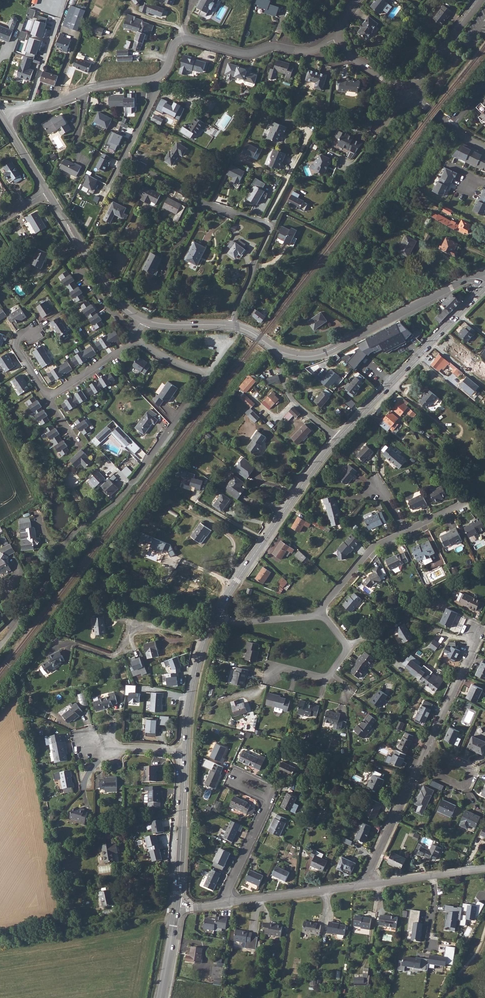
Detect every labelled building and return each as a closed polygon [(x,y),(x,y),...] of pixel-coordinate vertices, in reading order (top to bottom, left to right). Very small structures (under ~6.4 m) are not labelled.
[(199,3),(197,2),(195,7),(200,10),(198,15),(201,17),(205,16),(209,9),(210,9),(213,3),(212,3),(213,0),(201,0),(199,3)] [(254,5),(265,9),(264,13),(275,17),(278,7),(269,3),(270,0),(256,0),(254,5)] [(370,9),(380,17),(384,13),(383,12),(388,5),(387,4),(390,0),(378,0),(370,9)] [(146,3),(142,12),(154,17),(156,13),(158,14),(160,8),(146,3)] [(71,5),(63,26),(78,31),(85,11),(77,7),(71,5)] [(29,8),(26,17),(33,19),(36,10),(29,8)] [(449,20),(454,15),(445,8),(434,22),(438,25),(437,26),(442,30),(447,24),(449,24),(451,22),(449,20)] [(140,34),(145,22),(145,21),(139,19),(137,23),(135,22),(137,17),(130,14),(125,27),(140,34)] [(46,18),(38,16),(32,33),(43,37),(48,23),(45,22),(46,18)] [(369,19),(364,26),(365,28),(362,32),(362,31),(359,35),(368,43),(374,35),(372,33),(378,26),(369,19)] [(140,34),(139,37),(133,50),(140,53),(147,37),(152,38),(156,27),(145,22),(140,34)] [(104,29),(93,25),(91,32),(101,36),(104,29)] [(13,31),(9,29),(0,26),(0,38),(9,42),(13,31)] [(21,31),(18,39),(25,41),(27,33),(21,31)] [(61,33),(56,47),(63,49),(62,51),(67,52),(71,40),(64,37),(64,35),(61,33)] [(42,41),(29,36),(24,51),(26,52),(25,56),(33,59),(34,54),(37,55),(42,41)] [(115,51),(116,62),(131,61),(130,56),(126,56),(126,51),(115,51)] [(88,73),(92,63),(84,60),(85,57),(81,55),(82,54),(78,53),(73,66),(77,68),(76,68),(88,73)] [(33,59),(25,56),(18,75),(19,78),(30,81),(34,70),(30,69),(32,62),(33,59)] [(194,59),(186,56),(184,64),(184,65),(181,75),(188,77),(189,72),(194,73),(195,72),(200,73),(201,70),(206,71),(208,64),(197,61),(196,62),(193,61),(194,60),(194,59)] [(289,69),(289,67),(277,63),(275,73),(272,72),(270,80),(271,81),(274,82),(276,81),(278,75),(287,77),(287,79),(291,80),(293,70),(289,69)] [(246,70),(230,65),(227,76),(230,77),(235,78),(247,82),(247,83),(258,86),(260,78),(251,75),(251,74),(250,72),(246,70)] [(44,71),(41,81),(55,86),(58,76),(44,71)] [(324,86),(327,76),(308,71),(305,81),(315,85),(314,89),(321,91),(323,86),(324,86)] [(357,86),(349,84),(349,86),(341,85),(339,95),(347,96),(347,95),(359,97),(360,93),(362,93),(363,87),(361,85),(358,84),(357,86)] [(128,98),(124,98),(124,106),(124,107),(128,107),(128,113),(135,113),(136,111),(136,106),(135,106),(135,103),(136,103),(136,94),(128,94),(128,98)] [(109,106),(124,106),(124,98),(124,96),(109,96),(109,106)] [(164,111),(178,119),(181,113),(185,108),(174,102),(168,101),(161,99),(156,107),(164,111)] [(482,124),(484,120),(484,113),(482,110),(484,106),(484,101),(482,99),(471,110),(478,116),(475,119),(479,123),(480,122),(482,124)] [(154,111),(149,120),(162,127),(167,118),(154,111)] [(107,128),(112,119),(99,112),(94,122),(107,128)] [(204,130),(210,118),(202,113),(199,118),(198,117),(194,125),(192,123),(189,129),(194,131),(199,135),(202,129),(204,130)] [(50,120),(49,118),(42,122),(47,130),(56,125),(58,127),(60,126),(62,128),(64,132),(71,128),(66,121),(65,121),(60,114),(54,117),(50,120)] [(284,137),(287,130),(274,124),(267,140),(277,145),(281,135),(284,137)] [(179,131),(190,137),(194,131),(189,129),(182,125),(179,131)] [(123,136),(112,132),(106,144),(110,145),(109,148),(115,151),(118,145),(119,145),(123,136)] [(353,141),(337,133),(334,139),(339,142),(337,147),(351,153),(347,161),(350,162),(356,155),(362,147),(352,143),(353,141)] [(185,155),(189,148),(179,142),(173,152),(171,151),(166,160),(174,165),(181,153),(185,155)] [(258,149),(246,142),(241,151),(256,160),(263,148),(259,146),(258,149)] [(462,145),(451,157),(458,160),(459,158),(466,161),(472,149),(462,145)] [(280,169),(287,155),(275,149),(271,158),(272,161),(270,166),(275,168),(275,167),(280,169)] [(483,154),(472,149),(466,161),(465,163),(469,165),(469,164),(472,165),(473,164),(477,166),(483,154)] [(110,157),(103,153),(97,167),(100,168),(99,169),(104,172),(107,166),(108,167),(111,162),(108,160),(110,157)] [(330,163),(331,161),(320,156),(319,159),(318,158),(316,162),(314,161),(313,165),(313,166),(312,169),(314,170),(312,172),(314,176),(321,179),(324,177),(327,173),(325,172),(327,168),(329,168),(331,164),(330,163)] [(76,165),(65,159),(60,168),(76,177),(82,166),(77,164),(76,165)] [(21,175),(12,162),(4,167),(7,172),(4,174),(10,183),(14,180),(16,183),(22,179),(20,176),(21,175)] [(235,166),(230,176),(237,179),(235,182),(242,186),(248,173),(235,166)] [(456,175),(444,169),(440,180),(450,184),(453,178),(454,179),(456,175)] [(98,180),(89,175),(84,185),(90,189),(88,192),(94,194),(98,185),(96,184),(98,180)] [(440,180),(439,179),(435,188),(434,187),(431,193),(442,198),(446,188),(448,189),(450,184),(440,180)] [(262,203),(269,190),(258,183),(250,196),(262,203)] [(146,188),(143,186),(139,195),(142,196),(141,200),(150,204),(154,206),(155,205),(156,203),(161,194),(147,187),(146,188)] [(301,196),(295,193),(288,205),(302,213),(302,211),(306,213),(310,206),(306,204),(306,203),(299,199),(301,196)] [(479,197),(475,206),(474,206),(472,212),(482,216),(484,211),(484,200),(479,197)] [(178,221),(185,207),(168,198),(163,207),(177,214),(174,219),(178,221)] [(122,217),(125,218),(127,214),(124,213),(125,211),(126,208),(113,202),(104,220),(111,223),(115,214),(121,218),(122,217)] [(452,210),(443,206),(440,210),(449,215),(452,210)] [(46,227),(37,211),(26,218),(28,222),(30,221),(37,233),(46,227)] [(432,214),(431,216),(463,234),(464,232),(467,233),(469,228),(468,227),(470,224),(461,220),(458,226),(455,224),(455,223),(451,221),(450,222),(446,220),(446,219),(438,214),(437,216),(433,214),(432,214)] [(285,242),(290,244),(294,236),(298,229),(292,226),(290,229),(282,225),(279,232),(281,232),(279,237),(286,240),(285,242)] [(405,236),(396,251),(403,256),(404,254),(406,256),(410,249),(411,250),(415,242),(405,236)] [(440,248),(439,248),(456,257),(458,252),(454,250),(458,244),(447,238),(442,247),(440,247),(441,246),(439,245),(438,247),(440,248)] [(244,249),(247,245),(241,241),(238,245),(233,241),(231,242),(228,247),(232,249),(229,253),(236,258),(240,253),(242,255),(245,249),(244,249)] [(202,257),(206,248),(195,242),(186,259),(196,265),(200,258),(199,258),(199,256),(202,257)] [(42,268),(48,253),(38,249),(32,264),(42,268)] [(157,269),(162,258),(152,253),(144,268),(154,274),(157,269)] [(71,286),(77,281),(75,277),(76,276),(72,271),(71,272),(69,268),(62,273),(65,276),(64,277),(69,284),(69,283),(71,286)] [(77,281),(71,286),(73,289),(72,290),(75,295),(76,294),(79,298),(85,293),(83,289),(84,288),(80,283),(79,284),(77,281)] [(447,299),(456,307),(459,304),(461,302),(460,301),(464,297),(460,294),(456,298),(452,294),(451,294),(447,299)] [(93,316),(99,312),(96,308),(98,307),(93,300),(92,301),(90,298),(84,302),(85,305),(84,306),(89,313),(90,312),(93,316)] [(446,308),(451,312),(453,310),(456,307),(447,299),(442,304),(446,308)] [(53,312),(46,301),(37,307),(40,311),(42,313),(41,314),(43,318),(53,312)] [(10,315),(7,317),(11,322),(14,320),(16,323),(20,320),(20,321),(26,317),(20,307),(10,314),(10,315)] [(443,321),(451,312),(446,308),(439,316),(443,321)] [(257,312),(254,310),(251,314),(254,316),(253,317),(261,323),(266,317),(258,312),(257,312)] [(99,312),(93,316),(91,317),(95,322),(97,322),(99,326),(106,321),(103,318),(104,317),(100,311),(99,312)] [(320,326),(328,321),(322,312),(309,321),(314,328),(319,325),(320,326)] [(68,332),(60,321),(59,322),(57,318),(50,323),(52,326),(53,326),(57,332),(58,332),(61,336),(68,332)] [(367,340),(357,345),(360,347),(367,354),(369,356),(371,353),(374,354),(384,349),(385,353),(410,340),(415,335),(400,321),(366,338),(367,340)] [(475,330),(468,325),(466,328),(465,328),(462,331),(461,330),(458,334),(467,341),(473,334),(472,334),(475,330)] [(106,336),(111,343),(114,341),(115,342),(121,338),(115,330),(106,336)] [(111,343),(106,336),(99,340),(100,340),(96,343),(100,350),(104,347),(105,348),(111,344),(111,343)] [(457,350),(461,354),(464,356),(467,352),(455,342),(452,346),(457,350)] [(456,350),(449,344),(442,352),(449,358),(456,350)] [(33,352),(43,367),(52,362),(46,352),(47,352),(42,346),(33,352)] [(82,352),(87,359),(90,357),(91,358),(97,354),(91,346),(82,352)] [(367,354),(360,347),(355,350),(357,351),(347,362),(354,369),(367,354)] [(87,359),(82,352),(82,351),(76,356),(72,359),(76,366),(80,363),(81,364),(87,360),(87,359)] [(7,353),(0,358),(0,363),(6,372),(15,366),(11,361),(12,360),(7,353)] [(440,354),(429,367),(437,373),(442,367),(448,361),(440,354)] [(136,361),(133,365),(134,367),(141,372),(141,371),(145,374),(150,366),(147,364),(148,363),(144,360),(144,361),(138,357),(135,361),(136,361)] [(58,367),(63,374),(66,372),(67,373),(73,369),(67,361),(58,367)] [(383,370),(376,364),(371,370),(374,373),(372,375),(376,379),(378,376),(379,377),(382,374),(380,373),(383,370)] [(461,370),(456,366),(454,369),(452,371),(457,375),(461,370)] [(63,374),(58,367),(52,371),(48,374),(52,381),(56,379),(57,380),(63,375),(63,374)] [(320,372),(316,377),(322,381),(326,376),(320,372)] [(100,380),(104,387),(105,387),(111,383),(115,380),(110,373),(106,376),(106,375),(99,379),(100,380)] [(358,378),(357,377),(352,383),(350,382),(345,387),(347,388),(346,390),(353,396),(355,395),(356,396),(360,391),(359,390),(364,383),(362,382),(366,378),(361,374),(358,378)] [(23,378),(21,375),(11,381),(13,385),(15,384),(18,390),(16,391),(19,395),(29,389),(25,383),(26,382),(23,378)] [(256,381),(249,375),(240,386),(246,392),(256,381)] [(280,384),(277,375),(266,378),(267,384),(274,382),(275,385),(280,384)] [(104,387),(100,380),(97,382),(96,381),(90,385),(91,386),(87,388),(91,395),(96,393),(102,390),(101,389),(104,387)] [(168,403),(178,388),(168,381),(159,396),(157,394),(153,400),(159,407),(164,400),(168,403)] [(72,398),(77,405),(81,402),(81,403),(87,399),(82,390),(75,394),(76,395),(72,398)] [(273,391),(262,402),(269,409),(276,403),(278,401),(279,399),(275,395),(276,394),(273,391)] [(440,398),(431,391),(428,394),(426,392),(422,397),(423,398),(420,402),(427,408),(430,405),(435,404),(440,398)] [(324,408),(332,399),(325,393),(317,403),(324,408)] [(244,394),(240,398),(251,408),(255,404),(244,394)] [(34,412),(41,407),(42,407),(38,400),(37,401),(34,397),(27,401),(30,405),(29,406),(33,412),(34,412)] [(77,405),(72,398),(72,397),(65,401),(66,402),(62,405),(66,412),(70,409),(71,409),(77,405)] [(406,411),(410,414),(413,411),(401,400),(393,409),(402,416),(406,411)] [(292,412),(295,408),(288,402),(285,405),(292,412)] [(41,407),(34,412),(36,415),(35,415),(39,421),(40,421),(42,425),(49,420),(47,416),(48,416),(44,410),(43,410),(41,407)] [(255,423),(260,418),(253,411),(249,416),(248,416),(255,423)] [(155,424),(158,420),(147,412),(136,428),(144,434),(153,423),(155,424)] [(381,423),(382,424),(389,430),(392,427),(395,430),(399,425),(396,422),(399,419),(391,412),(381,423)] [(85,420),(83,417),(75,421),(78,425),(77,425),(80,431),(81,431),(84,435),(91,430),(88,426),(89,426),(85,420)] [(296,436),(303,442),(304,441),(303,440),(312,429),(306,424),(296,436)] [(54,442),(61,438),(59,435),(60,434),(56,428),(55,429),(52,425),(45,429),(48,433),(47,433),(51,439),(52,439),(54,442)] [(91,441),(97,447),(111,434),(125,448),(127,446),(135,454),(140,448),(130,438),(128,440),(125,438),(128,435),(119,426),(113,431),(108,425),(91,441)] [(261,445),(266,437),(258,431),(252,439),(253,440),(247,448),(252,452),(257,456),(260,451),(260,450),(259,449),(261,446),(261,445)] [(301,445),(303,442),(296,436),(294,438),(301,445)] [(61,438),(54,442),(56,446),(55,446),(59,452),(60,451),(63,456),(69,450),(67,447),(68,446),(64,440),(63,441),(61,438)] [(375,450),(367,443),(358,454),(365,460),(370,453),(371,454),(375,450)] [(388,457),(396,464),(397,462),(402,467),(408,460),(395,449),(394,450),(390,446),(384,453),(388,456),(388,457)] [(82,449),(70,460),(77,467),(81,463),(86,468),(92,462),(88,457),(88,456),(82,449)] [(254,471),(258,465),(248,457),(245,462),(246,463),(242,469),(246,472),(247,471),(253,475),(255,471),(254,471)] [(357,472),(349,465),(346,468),(347,469),(339,478),(346,484),(347,484),(351,480),(350,480),(352,478),(354,480),(357,476),(355,475),(357,472)] [(91,479),(90,480),(96,486),(98,485),(101,482),(103,484),(107,480),(99,472),(98,472),(96,470),(88,476),(91,479)] [(238,491),(235,494),(240,498),(248,487),(246,486),(249,481),(239,474),(230,485),(238,491)] [(105,489),(103,491),(108,497),(110,495),(111,496),(118,489),(112,482),(111,482),(109,479),(107,480),(103,484),(101,482),(98,485),(100,487),(102,486),(105,489)] [(448,494),(444,485),(431,491),(437,501),(445,497),(444,496),(448,494)] [(226,509),(234,498),(226,492),(218,503),(226,509)] [(424,508),(430,505),(424,493),(411,500),(411,502),(410,502),(413,508),(414,508),(415,510),(421,507),(420,506),(423,505),(424,508)] [(339,494),(328,495),(329,501),(330,501),(333,516),(334,524),(343,523),(342,515),(344,515),(341,499),(340,499),(339,494)] [(367,519),(371,528),(378,525),(379,526),(389,521),(384,511),(375,515),(374,512),(373,512),(367,515),(366,516),(367,519)] [(309,528),(311,524),(298,517),(292,528),(300,532),(304,525),(309,528)] [(482,517),(474,521),(475,523),(466,527),(471,536),(484,529),(484,523),(482,517)] [(209,534),(212,536),(216,530),(205,522),(195,536),(203,542),(209,534)] [(32,528),(32,523),(21,524),(22,534),(24,552),(34,550),(34,547),(38,547),(41,544),(40,539),(38,539),(37,530),(34,528),(32,528)] [(464,540),(458,527),(452,530),(453,532),(449,533),(442,536),(447,546),(454,543),(454,545),(464,540)] [(170,544),(139,531),(135,541),(144,545),(145,543),(149,544),(148,547),(162,553),(164,549),(167,550),(170,558),(175,556),(170,544)] [(344,543),(344,542),(337,549),(338,560),(347,559),(347,556),(349,553),(350,553),(361,541),(351,534),(344,543)] [(425,558),(426,559),(433,556),(432,554),(437,552),(431,540),(429,541),(423,544),(422,545),(422,546),(420,548),(418,545),(414,547),(420,560),(425,558)] [(293,556),(296,551),(283,543),(274,556),(282,561),(289,553),(293,556)] [(0,553),(0,576),(4,574),(6,575),(12,571),(9,565),(7,566),(5,562),(8,557),(7,557),(15,552),(11,544),(0,550),(0,551),(1,552),(0,553)] [(308,557),(300,550),(296,555),(303,562),(308,557)] [(393,568),(396,566),(410,560),(406,551),(401,553),(397,555),(394,557),(393,557),(388,559),(393,568)] [(266,584),(273,574),(265,568),(257,579),(266,584)] [(382,569),(374,572),(370,574),(370,575),(365,581),(370,586),(373,583),(378,581),(379,582),(382,580),(380,575),(384,574),(382,569)] [(289,582),(285,578),(280,584),(285,588),(289,582)] [(351,612),(362,599),(354,593),(351,597),(350,596),(343,605),(351,612)] [(461,602),(461,603),(476,610),(480,611),(484,603),(480,601),(465,594),(461,602)] [(451,628),(458,613),(447,608),(440,623),(451,628)] [(105,629),(104,617),(93,618),(93,623),(94,623),(96,635),(106,634),(106,628),(105,629)] [(413,638),(404,623),(396,629),(404,643),(413,638)] [(440,644),(434,639),(429,646),(435,651),(440,644)] [(158,649),(156,641),(144,644),(146,652),(147,652),(148,658),(159,656),(157,649),(158,649)] [(258,651),(259,644),(248,641),(246,649),(248,649),(245,659),(256,662),(259,651),(258,651)] [(68,657),(65,652),(62,653),(60,649),(52,653),(54,656),(45,663),(47,666),(50,670),(55,667),(58,665),(57,664),(61,662),(61,660),(64,659),(68,657)] [(369,665),(374,658),(366,651),(361,658),(359,657),(354,664),(355,665),(350,671),(359,678),(365,671),(366,672),(370,666),(369,665)] [(408,657),(403,664),(411,671),(410,672),(425,684),(431,676),(430,676),(433,672),(424,665),(422,668),(419,665),(421,663),(411,655),(409,658),(408,657)] [(131,670),(133,676),(140,673),(141,675),(147,673),(144,665),(143,666),(139,657),(136,658),(135,656),(130,658),(134,669),(131,670)] [(178,657),(164,662),(166,667),(170,665),(171,670),(172,670),(172,673),(178,672),(181,672),(181,667),(178,657)] [(482,662),(478,670),(479,671),(477,676),(484,679),(484,663),(482,662)] [(247,677),(249,670),(237,667),(237,671),(235,670),(232,683),(237,685),(239,684),(244,685),(246,680),(245,679),(246,677),(247,677)] [(180,685),(178,672),(172,673),(171,673),(171,677),(166,678),(167,686),(180,685)] [(431,676),(425,684),(436,691),(444,680),(438,675),(437,677),(433,673),(431,676)] [(477,703),(483,689),(473,684),(466,698),(477,703)] [(135,685),(125,685),(125,696),(128,696),(128,702),(139,703),(140,693),(135,693),(135,685)] [(117,700),(115,688),(108,690),(109,692),(98,695),(98,697),(93,698),(96,709),(106,706),(105,705),(113,703),(113,701),(117,700)] [(163,694),(164,689),(152,688),(150,708),(161,709),(162,693),(163,694)] [(379,707),(388,695),(380,690),(371,702),(379,707)] [(86,692),(78,694),(81,706),(88,705),(86,692)] [(281,696),(269,693),(266,704),(275,707),(275,710),(275,711),(281,712),(282,712),(283,710),(287,711),(290,700),(286,699),(286,698),(281,697),(281,696)] [(78,711),(82,707),(75,699),(71,702),(72,704),(62,712),(68,720),(72,716),(74,717),(79,713),(78,711)] [(240,704),(239,699),(231,702),(232,706),(235,716),(247,712),(244,702),(240,704)] [(313,705),(305,703),(306,701),(300,700),(298,708),(299,708),(298,713),(310,717),(311,715),(317,716),(320,706),(313,704),(313,705)] [(433,704),(425,700),(415,721),(421,723),(422,721),(425,723),(431,709),(433,704)] [(333,712),(327,710),(324,721),(334,724),(333,728),(341,730),(342,728),(345,728),(346,721),(339,719),(341,713),(336,712),(336,713),(333,712)] [(371,727),(377,719),(369,714),(365,719),(365,720),(362,724),(362,723),(360,726),(358,725),(354,730),(360,734),(359,734),(365,739),(373,728),(371,727)] [(158,722),(159,717),(143,716),(143,721),(147,722),(146,733),(156,734),(157,722),(158,722)] [(405,723),(398,720),(395,727),(401,730),(405,723)] [(457,737),(460,731),(450,727),(444,740),(454,744),(458,745),(461,739),(457,737)] [(49,733),(50,741),(64,739),(63,731),(49,733)] [(412,740),(414,736),(406,732),(404,737),(403,736),(398,748),(407,752),(412,740)] [(484,749),(484,742),(473,736),(468,747),(482,754),(484,749)] [(67,745),(66,739),(64,739),(50,741),(51,747),(53,747),(55,761),(67,758),(66,752),(65,752),(64,745),(67,745)] [(225,752),(227,749),(216,744),(210,758),(222,764),(224,759),(221,757),(223,752),(225,752)] [(406,754),(396,750),(391,761),(404,768),(407,763),(403,761),(406,754)] [(260,754),(259,758),(243,751),(239,760),(260,770),(266,757),(260,754)] [(292,776),(296,768),(283,761),(279,770),(292,776)] [(158,769),(157,764),(145,764),(145,772),(144,772),(144,779),(156,779),(156,769),(158,769)] [(219,774),(221,771),(214,767),(212,771),(211,771),(205,784),(214,789),(220,775),(219,774)] [(379,791),(385,780),(380,777),(382,773),(376,770),(374,774),(373,774),(368,786),(379,791)] [(73,783),(71,771),(54,774),(55,780),(62,778),(64,790),(76,787),(75,783),(73,783)] [(118,789),(118,774),(105,775),(105,776),(101,776),(101,786),(105,786),(108,789),(118,789)] [(160,788),(160,784),(146,784),(146,788),(148,788),(148,793),(146,793),(145,794),(144,800),(148,800),(148,806),(160,807),(160,801),(160,788)] [(422,815),(434,790),(424,785),(415,804),(419,806),(416,812),(422,815)] [(291,811),(297,797),(288,792),(281,806),(291,811)] [(246,814),(249,807),(250,806),(247,805),(248,803),(234,797),(229,807),(246,814)] [(375,819),(382,804),(372,799),(367,797),(364,805),(368,807),(364,815),(375,819)] [(451,817),(457,805),(443,799),(437,811),(451,817)] [(80,807),(73,804),(69,815),(81,819),(80,820),(85,822),(89,810),(84,808),(85,807),(81,805),(80,807)] [(480,818),(480,816),(466,810),(461,821),(462,821),(460,825),(468,829),(469,825),(475,827),(478,822),(480,824),(482,819),(480,818)] [(285,822),(287,819),(277,814),(275,818),(275,817),(269,831),(280,836),(286,823),(285,822)] [(161,818),(150,820),(152,831),(163,829),(161,818)] [(369,831),(372,826),(362,822),(360,827),(361,827),(356,838),(365,842),(370,831),(369,831)] [(231,843),(237,830),(229,826),(228,825),(227,825),(226,826),(225,826),(224,827),(219,838),(231,843)] [(155,833),(145,836),(148,850),(158,847),(162,846),(160,840),(157,841),(155,833)] [(352,841),(343,836),(341,840),(351,845),(352,841)] [(108,843),(108,842),(97,845),(101,861),(112,858),(109,847),(111,847),(111,843),(108,843)] [(418,854),(421,846),(422,845),(419,843),(414,854),(417,855),(418,854)] [(421,846),(418,854),(423,856),(424,855),(431,859),(431,858),(436,860),(441,848),(433,844),(430,850),(421,846)] [(148,850),(147,850),(148,854),(150,854),(152,860),(161,857),(158,847),(148,850)] [(229,854),(220,849),(213,862),(223,867),(229,854)] [(324,854),(314,849),(311,856),(314,857),(311,865),(323,871),(328,861),(322,858),(324,854)] [(401,868),(406,859),(392,852),(388,862),(401,868)] [(356,863),(342,857),(337,868),(351,874),(356,863)] [(285,882),(290,873),(277,867),(272,876),(285,882)] [(216,876),(218,873),(211,870),(209,873),(208,873),(202,885),(211,889),(217,877),(216,876)] [(263,876),(250,871),(246,881),(259,886),(263,876)] [(115,905),(111,890),(100,893),(104,907),(115,905)] [(453,905),(444,904),(443,910),(449,911),(448,914),(446,913),(444,925),(450,926),(449,929),(455,930),(456,919),(460,919),(462,907),(457,906),(457,907),(453,906),(453,905)] [(410,939),(418,940),(421,923),(417,922),(418,910),(409,909),(405,929),(411,930),(410,939)] [(205,917),(204,928),(215,929),(215,926),(226,928),(228,916),(224,916),(224,917),(217,916),(216,918),(212,917),(212,918),(205,917)] [(370,930),(372,919),(362,918),(362,917),(356,916),(355,927),(362,928),(362,929),(370,930)] [(397,928),(398,919),(382,917),(381,927),(397,928)] [(318,925),(318,924),(305,921),(303,932),(316,934),(316,936),(320,936),(322,925),(318,925)] [(270,923),(269,923),(267,934),(269,934),(269,935),(280,937),(282,926),(270,924),(270,923)] [(337,936),(345,937),(345,938),(347,927),(340,927),(340,926),(334,925),(334,924),(330,923),(327,936),(333,937),(334,936),(337,936)] [(249,932),(249,931),(236,929),(234,940),(247,942),(246,948),(256,949),(258,936),(257,936),(257,938),(252,937),(252,936),(253,932),(249,932)] [(200,960),(202,945),(192,944),(191,952),(188,952),(187,958),(200,960)] [(452,965),(455,948),(445,946),(443,957),(429,955),(429,960),(428,968),(434,969),(434,965),(445,966),(445,964),(452,965)] [(414,969),(427,971),(428,968),(429,960),(416,958),(415,959),(403,957),(402,961),(399,961),(398,970),(404,971),(405,966),(414,968),(414,969)] [(221,986),(225,964),(218,962),(217,967),(213,966),(211,977),(214,977),(213,984),(221,986)]
